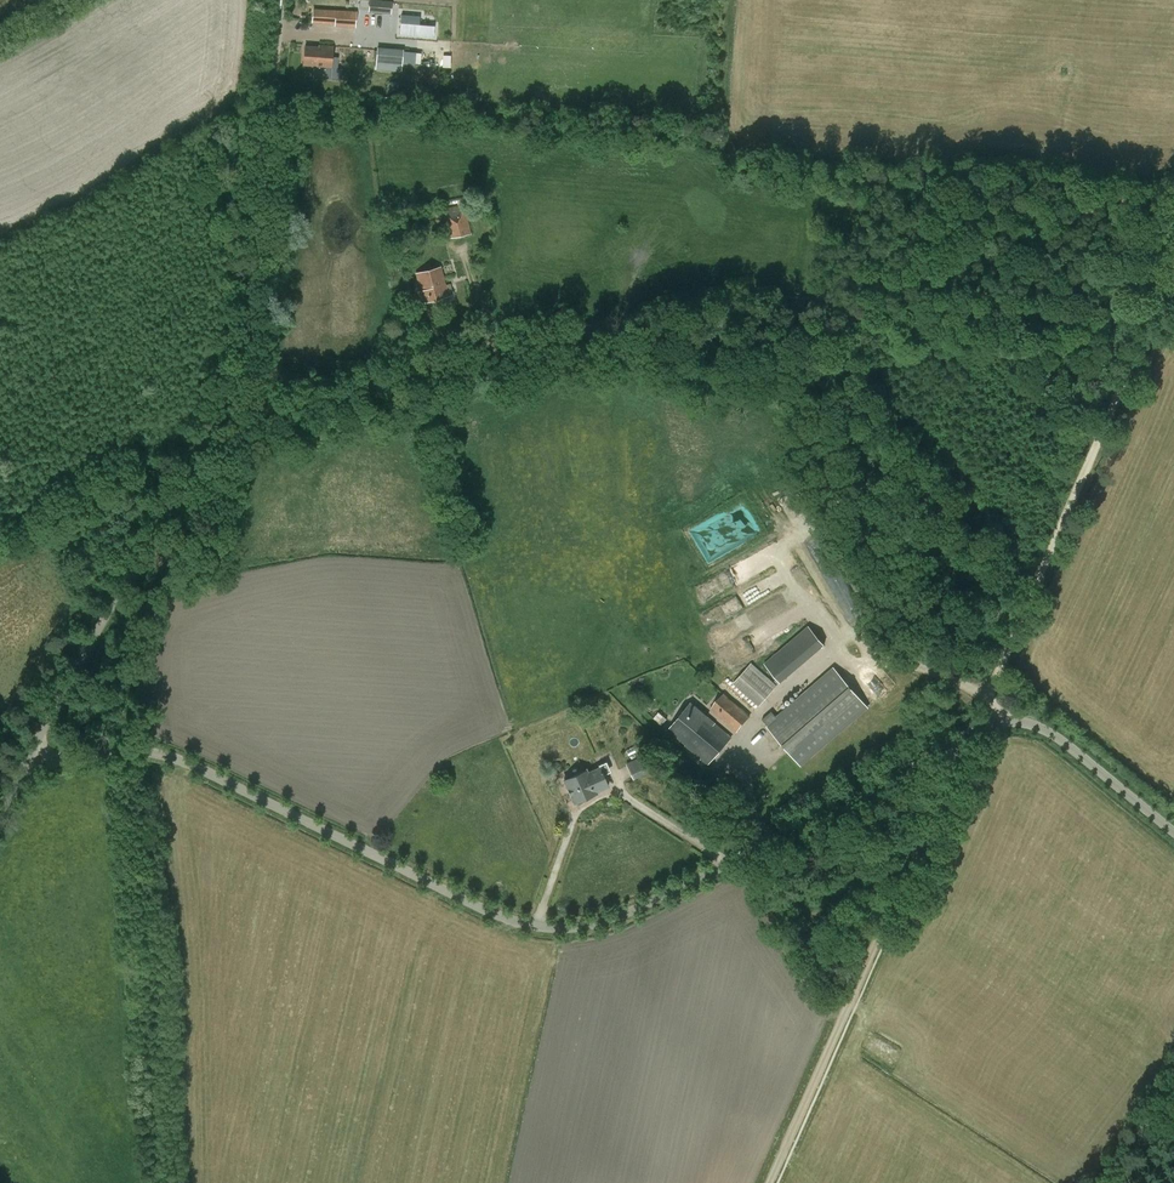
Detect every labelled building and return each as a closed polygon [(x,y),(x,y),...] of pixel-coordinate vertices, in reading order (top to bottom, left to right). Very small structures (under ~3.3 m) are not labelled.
[(391,15),(392,3),(370,1),(369,13),(391,15)] [(313,12),(312,23),(336,24),(336,27),(345,27),(345,25),(355,26),(356,12),(319,9),(319,12),(313,12)] [(415,17),(398,15),(396,33),(431,37),(432,29),(414,27),(415,17)] [(314,66),(313,78),(331,79),(332,69),(333,47),(319,46),(319,47),(305,46),(303,66),(314,66)] [(416,64),(417,51),(377,47),(376,70),(402,72),(402,63),(416,64)] [(464,205),(443,209),(449,239),(471,234),(464,205)] [(416,274),(420,291),(418,292),(421,303),(448,297),(441,267),(416,274)] [(765,664),(780,683),(825,645),(809,626),(765,664)] [(752,663),(734,684),(759,706),(777,685),(752,663)] [(767,726),(788,751),(801,766),(869,708),(834,667),(777,717),(772,711),(763,719),(768,725),(767,726)] [(711,709),(737,732),(751,715),(725,693),(711,709)] [(692,703),(669,730),(709,764),(731,738),(707,718),(708,717),(692,703)] [(627,765),(633,779),(656,770),(649,755),(627,765)] [(600,768),(588,773),(586,770),(564,779),(575,804),(597,794),(596,791),(608,786),(600,768)] [(897,1011),(891,1023),(914,1034),(920,1023),(897,1011)]
